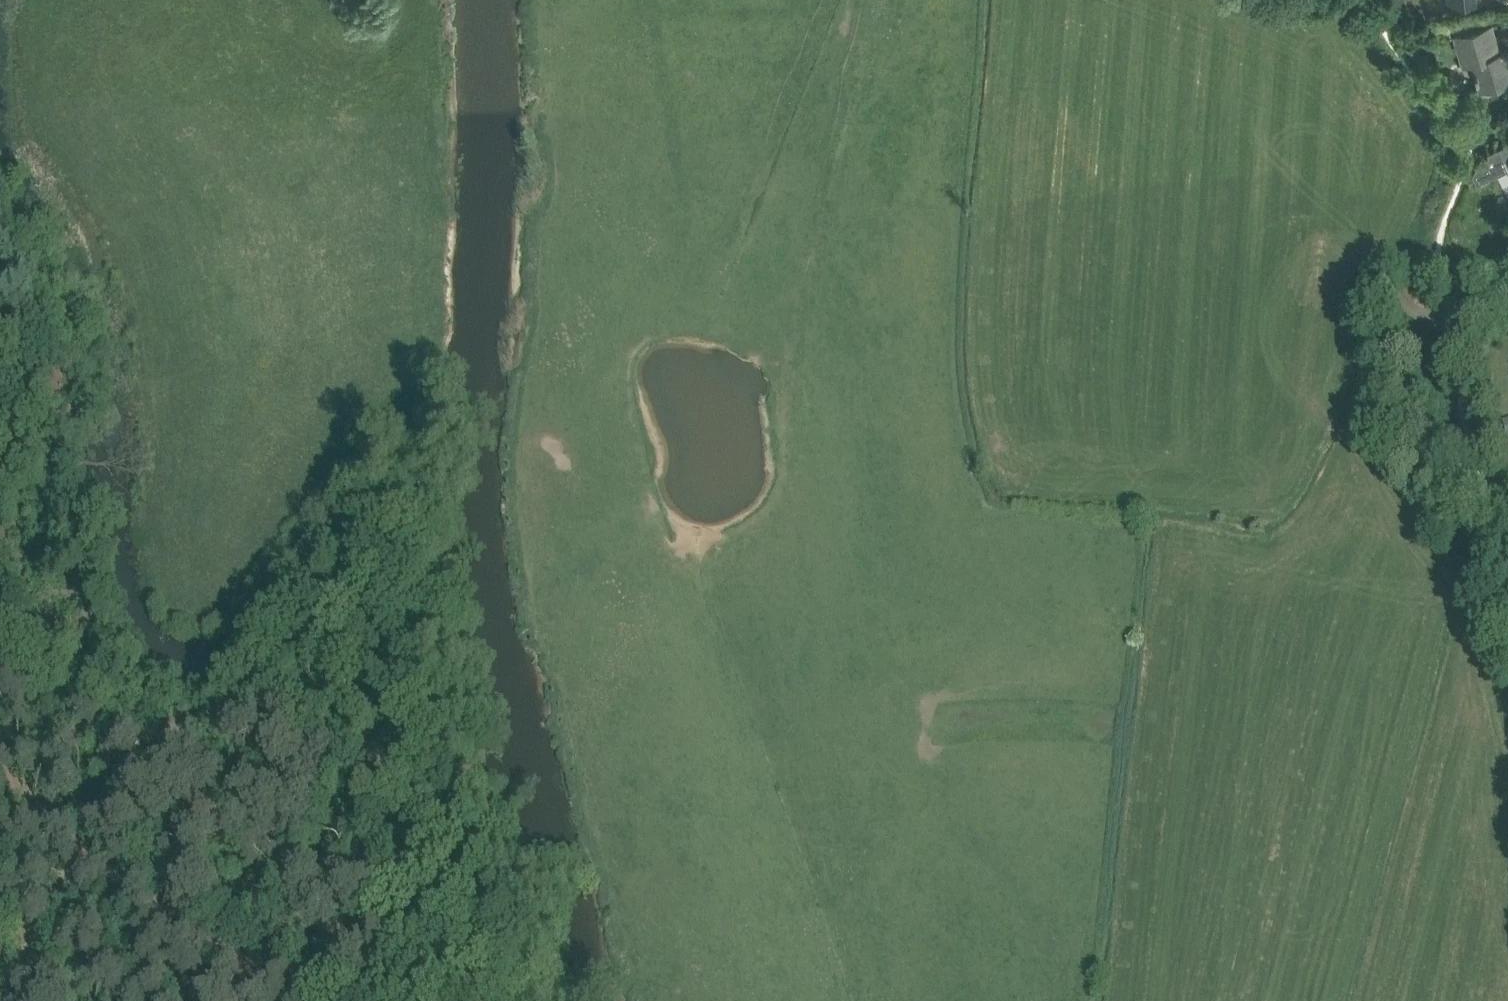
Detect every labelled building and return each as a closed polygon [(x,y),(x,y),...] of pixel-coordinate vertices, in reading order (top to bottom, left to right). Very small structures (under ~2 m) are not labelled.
[(1453,35),(1461,63),(1461,64),(1463,64),(1470,61),(1478,86),(1479,88),(1496,83),(1507,80),(1507,53),(1507,49),(1501,51),(1492,23),(1473,29),(1453,35)] [(1507,169),(1507,167),(1499,147),(1481,155),(1472,175),(1476,183),(1507,169)]
